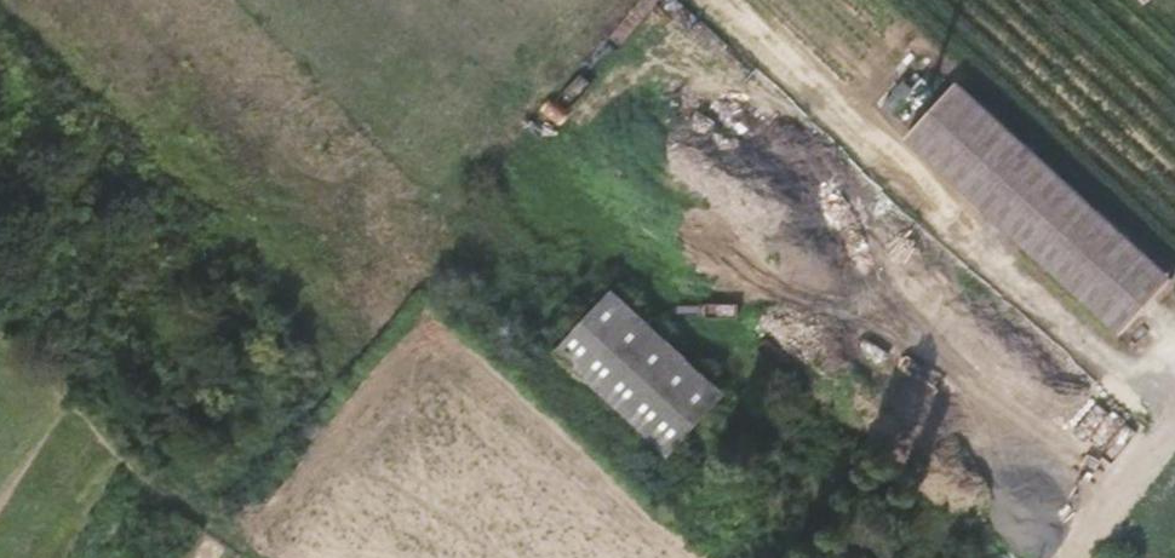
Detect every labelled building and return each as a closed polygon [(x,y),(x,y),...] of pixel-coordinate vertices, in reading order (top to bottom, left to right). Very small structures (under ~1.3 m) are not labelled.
[(963,78),(913,133),(1011,224),(1126,331),(1174,277),(1174,275),(1064,172),(963,78)] [(719,383),(606,278),(549,338),(664,443),(719,383)]
